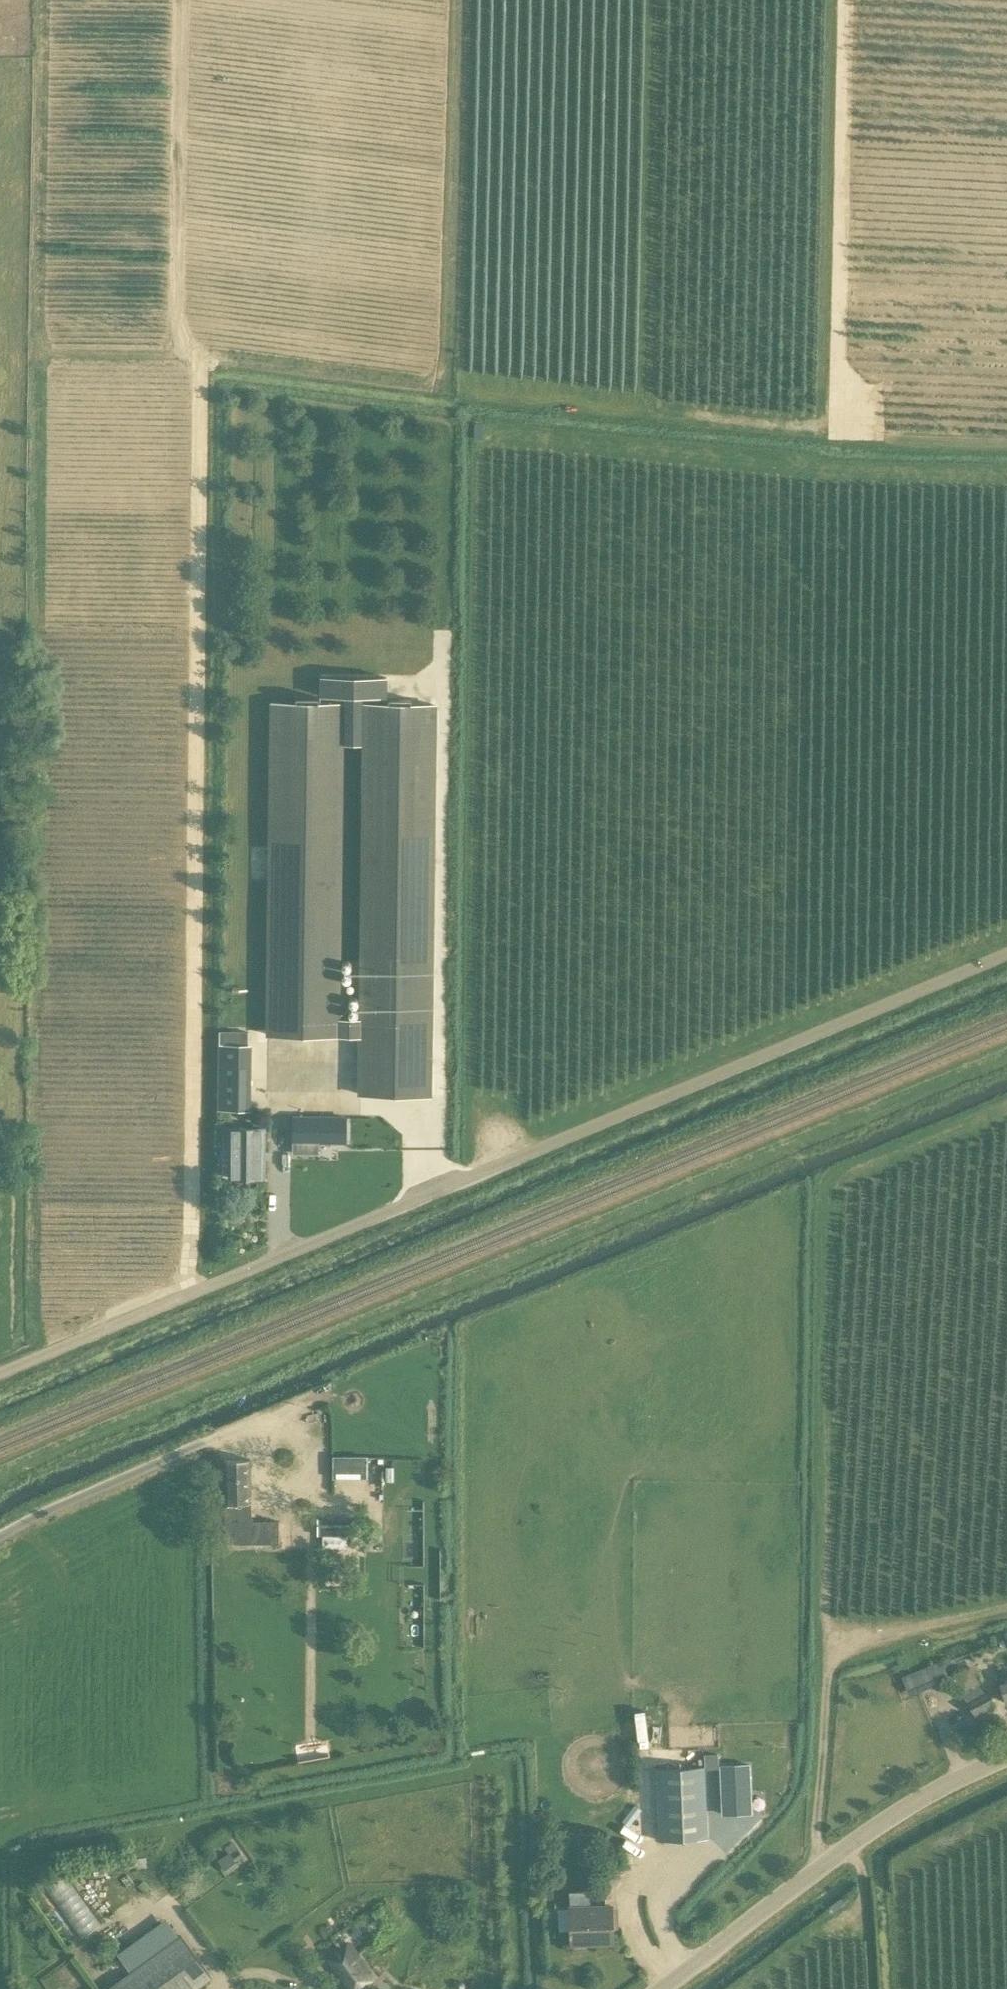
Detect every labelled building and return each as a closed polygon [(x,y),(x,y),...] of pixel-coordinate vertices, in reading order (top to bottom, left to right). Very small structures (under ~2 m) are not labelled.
[(368,1094),(429,1095),(434,703),(373,702),(369,1018),(329,1017),(332,702),(273,701),(269,1034),(337,1035),(369,1037),(368,1094)] [(220,1044),(218,1044),(217,1109),(251,1109),(251,1044),(248,1044),(248,1032),(220,1032),(220,1044)] [(354,1116),(291,1116),(291,1146),(353,1147),(354,1116)] [(229,1177),(262,1177),(263,1126),(225,1126),(225,1147),(229,1147),(229,1177)] [(250,1519),(250,1502),(249,1459),(222,1459),(223,1502),(224,1502),(224,1519),(224,1539),(278,1539),(278,1551),(292,1551),(292,1521),(278,1521),(278,1520),(250,1519)] [(318,1516),(317,1534),(358,1535),(359,1517),(318,1516)] [(937,1662),(901,1677),(909,1694),(935,1683),(945,1679),(937,1662)] [(982,1678),(981,1679),(976,1665),(955,1673),(961,1690),(960,1690),(965,1701),(974,1716),(995,1704),(986,1689),(987,1688),(982,1678)] [(1006,1701),(1006,1675),(998,1678),(1005,1702),(1006,1701)] [(751,1760),(722,1761),(723,1810),(750,1811),(751,1760)] [(706,1837),(703,1765),(655,1767),(658,1839),(706,1837)] [(237,1860),(245,1857),(239,1840),(215,1848),(217,1855),(233,1849),(237,1860)] [(229,1853),(219,1860),(228,1873),(238,1866),(229,1853)] [(64,1870),(43,1885),(79,1938),(100,1924),(64,1870)] [(829,1906),(833,1911),(846,1902),(842,1896),(829,1906)] [(570,1944),(612,1942),(611,1904),(568,1906),(570,1944)] [(179,1934),(104,1988),(191,1988),(209,1976),(179,1934)] [(374,1976),(350,1943),(338,1951),(328,1958),(351,1988),(356,1988),(374,1976)]
